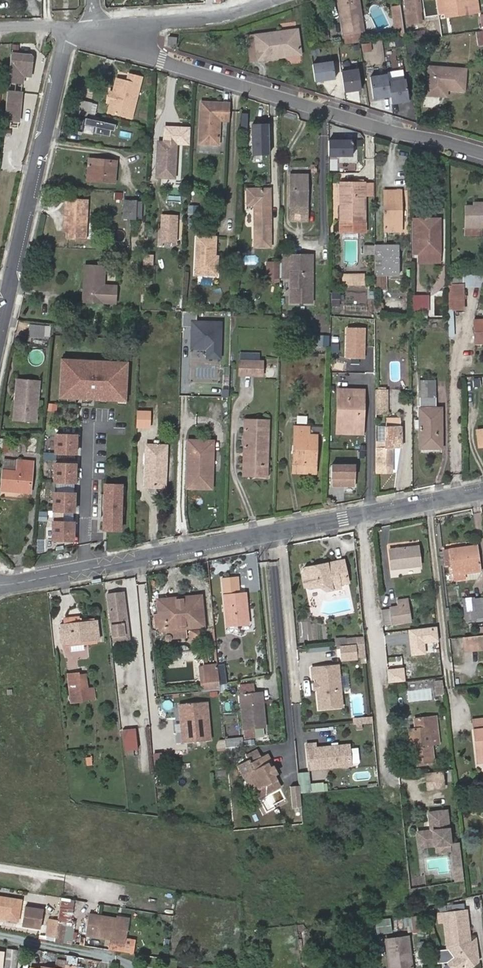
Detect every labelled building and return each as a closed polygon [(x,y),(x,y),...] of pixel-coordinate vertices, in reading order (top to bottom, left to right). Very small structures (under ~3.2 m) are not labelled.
[(343,35),(364,32),(359,0),(338,0),(343,35)] [(409,23),(423,21),(420,0),(406,0),(409,23)] [(446,16),(479,10),(477,0),(444,0),(446,16)] [(403,26),(400,7),(395,8),(397,27),(403,26)] [(254,35),(257,61),(302,54),(298,29),(254,35)] [(409,40),(425,40),(425,31),(409,31),(409,40)] [(364,32),(343,35),(345,45),(366,42),(364,32)] [(251,61),(257,61),(254,35),(247,36),(251,61)] [(176,45),(177,37),(169,36),(169,45),(176,45)] [(395,50),(404,49),(402,40),(394,41),(395,50)] [(361,44),(362,52),(371,51),(370,43),(361,44)] [(32,57),(11,55),(8,83),(15,83),(14,93),(7,92),(4,120),(18,121),(23,77),(30,77),(32,57)] [(334,80),(332,63),(313,66),(315,82),(334,80)] [(445,89),(449,89),(465,90),(466,70),(429,66),(427,94),(444,96),(445,89)] [(362,89),(359,68),(342,71),(345,91),(362,89)] [(108,111),(132,117),(142,76),(129,73),(127,80),(124,79),(120,93),(110,90),(107,101),(110,104),(108,111)] [(391,96),(389,81),(388,74),(371,76),(374,98),(391,96)] [(110,90),(120,93),(124,79),(113,76),(110,90)] [(410,100),(406,79),(389,81),(391,96),(392,103),(410,100)] [(78,102),(75,115),(88,118),(91,105),(78,102)] [(214,144),(215,103),(201,102),(199,144),(214,144)] [(219,120),(227,120),(228,103),(215,103),(214,144),(218,144),(219,120)] [(111,136),(114,122),(93,117),(90,131),(111,136)] [(270,154),(269,124),(253,124),(253,154),(270,154)] [(163,142),(159,142),(157,177),(165,178),(164,185),(174,186),(176,145),(189,146),(190,127),(164,126),(163,142)] [(354,156),(354,141),(330,141),(330,156),(354,156)] [(115,182),(116,161),(91,159),(89,180),(115,182)] [(292,174),(291,220),(308,220),(308,174),(292,174)] [(345,202),(341,203),(341,232),(366,231),(365,197),(365,182),(344,183),(345,202)] [(373,182),(365,182),(365,197),(374,197),(373,182)] [(255,246),(270,246),(270,189),(249,189),(249,204),(255,204),(255,246)] [(386,231),(402,231),(401,191),(385,191),(386,231)] [(86,199),(66,197),(65,216),(68,216),(67,232),(67,238),(84,239),(86,199)] [(142,202),(125,201),(124,217),(141,218),(142,202)] [(474,203),(474,207),(466,207),(466,235),(482,235),(482,227),(482,202),(474,203)] [(199,206),(189,205),(189,214),(198,215),(199,206)] [(176,216),(162,215),(161,240),(176,241),(176,216)] [(442,217),(421,218),(421,252),(421,262),(443,261),(442,217)] [(195,274),(209,275),(210,236),(196,236),(195,274)] [(210,236),(209,275),(217,275),(217,262),(215,262),(215,255),(216,237),(210,236)] [(399,244),(375,244),(375,289),(387,289),(387,280),(387,276),(399,276),(399,259),(399,244)] [(291,278),(291,254),(283,254),(283,278),(291,278)] [(304,255),(291,254),(291,278),(291,303),(313,304),(314,272),(304,272),(304,255)] [(304,272),(314,272),(314,255),(304,255),(304,272)] [(404,259),(399,259),(399,276),(387,276),(387,280),(404,280),(404,259)] [(267,278),(279,278),(280,261),(267,261),(267,278)] [(88,291),(88,301),(115,303),(116,285),(104,285),(105,267),(85,266),(84,291),(88,291)] [(464,286),(482,287),(482,286),(482,274),(465,274),(464,286)] [(343,287),(361,286),(361,276),(343,276),(343,287)] [(463,284),(452,284),(452,309),(464,309),(463,284)] [(268,286),(267,305),(277,305),(278,287),(268,286)] [(332,306),(340,305),(338,291),(330,291),(332,306)] [(429,296),(412,295),(413,312),(429,312),(429,296)] [(221,357),(222,321),(197,320),(198,310),(183,309),(183,311),(182,325),(192,326),(192,347),(207,347),(207,357),(221,357)] [(50,336),(51,326),(30,324),(29,337),(44,338),(45,336),(50,336)] [(366,358),(366,328),(348,329),(348,358),(366,358)] [(328,346),(329,336),(314,336),(314,346),(328,346)] [(44,353),(32,350),(29,361),(41,365),(44,353)] [(127,399),(129,362),(62,358),(60,395),(127,399)] [(240,359),(239,375),(264,376),(264,360),(260,360),(240,359)] [(17,379),(17,387),(38,389),(39,381),(17,379)] [(435,381),(422,381),(421,447),(442,447),(442,406),(435,406),(435,381)] [(38,389),(17,387),(15,420),(36,421),(38,389)] [(338,426),(363,427),(364,391),(339,390),(338,426)] [(388,390),(376,390),(376,392),(376,413),(388,413),(388,390)] [(57,412),(58,404),(49,402),(47,410),(57,412)] [(151,411),(138,410),(137,426),(150,427),(151,411)] [(307,423),(307,416),(297,415),(296,422),(307,423)] [(263,448),(268,449),(269,420),(246,420),(245,469),(263,470),(263,448)] [(376,448),(376,472),(392,472),(392,448),(399,448),(398,425),(386,425),(387,448),(376,448)] [(296,456),(294,456),(293,463),(316,464),(317,435),(309,435),(309,427),(295,426),(294,448),(297,448),(296,456)] [(77,452),(78,434),(57,433),(57,451),(77,452)] [(28,451),(37,452),(38,438),(29,437),(28,451)] [(8,453),(9,439),(1,438),(0,444),(0,452),(8,453)] [(208,450),(213,450),(213,441),(190,440),(188,487),(211,487),(212,477),(207,477),(208,450)] [(145,485),(165,487),(166,446),(147,445),(145,485)] [(267,476),(268,449),(263,448),(263,470),(245,469),(245,475),(267,476)] [(2,489),(31,492),(34,460),(5,458),(2,489)] [(76,481),(77,463),(56,462),(56,481),(76,481)] [(356,485),(356,464),(327,464),(327,484),(356,485)] [(121,529),(123,484),(106,483),(105,529),(121,529)] [(75,510),(76,492),(55,492),(55,510),(75,510)] [(74,539),(75,521),(55,521),(54,539),(74,539)] [(481,571),(477,544),(446,548),(448,563),(454,562),(455,570),(463,569),(464,573),(481,571)] [(421,565),(419,546),(390,549),(392,568),(421,565)] [(344,558),(306,566),(303,571),(305,583),(309,586),(321,584),(327,588),(341,585),(340,582),(348,580),(344,558)] [(463,569),(455,570),(456,579),(464,578),(464,573),(463,569)] [(227,625),(246,623),(244,608),(248,608),(246,592),(240,593),(238,577),(223,579),(227,625)] [(107,593),(111,635),(122,634),(121,623),(126,622),(123,591),(107,593)] [(162,629),(204,625),(201,596),(159,600),(162,629)] [(397,598),(398,606),(410,605),(408,596),(397,598)] [(476,618),(482,617),(482,598),(475,599),(474,596),(463,597),(465,611),(475,610),(476,618)] [(394,635),(414,632),(410,605),(398,606),(390,608),(394,635)] [(475,610),(465,611),(466,622),(477,620),(476,618),(475,610)] [(64,643),(71,643),(84,641),(98,640),(96,620),(81,622),(66,623),(62,624),(63,628),(63,637),(64,643)] [(122,634),(111,635),(112,642),(128,639),(126,622),(121,623),(122,634)] [(191,639),(200,639),(200,628),(191,628),(191,639)] [(462,636),(463,645),(470,644),(471,652),(482,650),(482,634),(462,636)] [(346,638),(347,645),(355,644),(357,644),(365,643),(365,637),(346,638)] [(84,641),(71,643),(71,649),(85,648),(84,641)] [(342,645),(343,659),(357,658),(355,644),(347,645),(342,645)] [(220,681),(218,663),(204,665),(206,682),(220,681)] [(339,665),(313,667),(314,677),(317,677),(320,708),(343,706),(339,665)] [(87,673),(80,674),(68,675),(71,702),(90,701),(90,698),(89,688),(87,673)] [(220,681),(206,682),(206,692),(220,691),(220,681)] [(443,681),(436,682),(437,691),(444,690),(443,681)] [(244,729),(266,727),(262,691),(240,694),(244,729)] [(211,739),(207,701),(179,703),(182,742),(211,739)] [(355,724),(372,723),(372,716),(355,717),(355,724)] [(409,729),(413,763),(434,761),(432,745),(430,727),(437,726),(436,716),(415,718),(416,729),(409,729)] [(475,729),(482,728),(482,718),(474,719),(475,729)] [(437,726),(430,727),(432,745),(440,744),(437,726)] [(135,728),(123,729),(125,750),(137,749),(135,728)] [(226,748),(243,746),(242,736),(225,738),(226,748)] [(317,743),(307,744),(310,769),(353,765),(351,744),(318,747),(317,743)] [(161,751),(152,752),(155,771),(164,770),(161,751)] [(99,753),(91,754),(92,764),(100,764),(99,753)] [(281,786),(274,773),(270,767),(268,762),(271,760),(267,753),(250,763),(248,759),(238,765),(253,791),(263,786),(267,794),(281,786)] [(443,772),(427,774),(429,789),(445,787),(443,772)] [(299,774),(301,793),(311,792),(309,773),(299,774)] [(446,811),(429,813),(431,831),(417,832),(419,847),(434,846),(450,844),(446,811)] [(461,843),(450,844),(451,851),(454,881),(465,880),(461,843)] [(450,844),(434,846),(435,853),(451,851),(450,844)] [(20,900),(0,897),(0,914),(1,915),(1,918),(17,921),(20,900)] [(42,910),(24,907),(22,922),(39,925),(42,910)] [(444,920),(447,947),(453,956),(447,961),(451,967),(470,967),(477,963),(476,949),(474,949),(469,941),(467,925),(452,926),(452,919),(466,918),(465,910),(438,913),(439,921),(444,920)] [(127,938),(130,918),(116,916),(90,911),(86,932),(109,935),(127,938)] [(403,916),(403,926),(411,926),(411,931),(422,931),(422,916),(403,916)] [(376,919),(377,934),(392,932),(390,917),(376,919)] [(466,918),(452,919),(452,926),(467,925),(466,918)] [(46,933),(55,935),(56,930),(58,920),(49,919),(46,933)] [(58,920),(56,930),(55,935),(55,939),(62,940),(65,921),(58,920)] [(297,925),(288,925),(291,967),(304,967),(302,938),(298,939),(297,925)] [(126,945),(127,938),(109,935),(108,943),(126,945)] [(389,967),(412,967),(408,936),(385,939),(389,967)] [(17,949),(7,948),(5,967),(15,967),(17,949)]
